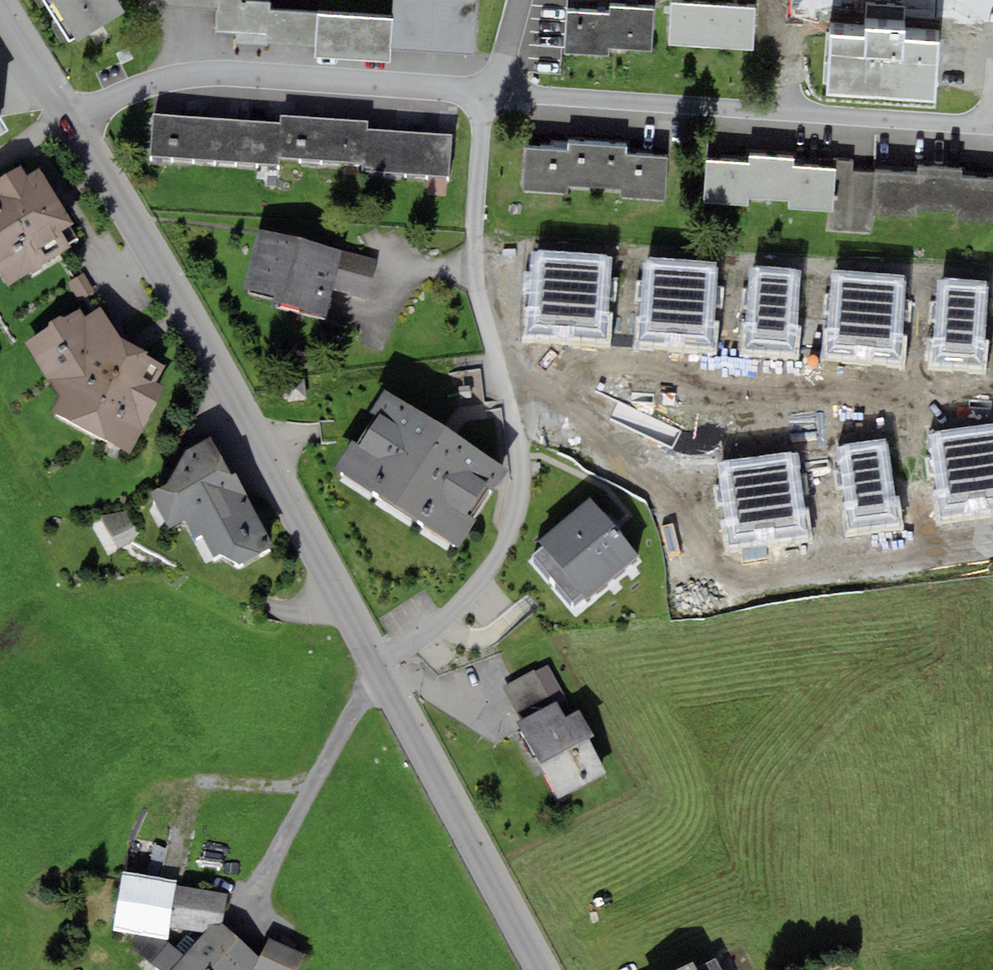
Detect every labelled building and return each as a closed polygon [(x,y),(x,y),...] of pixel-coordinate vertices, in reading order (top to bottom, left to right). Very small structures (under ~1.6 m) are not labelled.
[(117,0),(42,0),(68,42),(75,38),(77,42),(125,12),(117,0)] [(217,9),(217,0),(140,0),(140,4),(217,9)] [(236,33),(236,44),(267,46),(267,43),(315,46),(317,13),(269,10),(270,3),(242,1),(242,0),(217,0),(217,9),(215,32),(236,33)] [(390,48),(478,53),(481,0),(393,0),(392,19),(390,48)] [(669,46),(696,48),(698,6),(671,4),(669,46)] [(629,50),(631,7),(610,6),(609,15),(607,49),(629,50)] [(696,48),(725,49),(727,7),(698,6),(696,48)] [(654,8),(631,7),(629,50),(651,52),(654,8)] [(755,8),(727,7),(725,49),(753,50),(755,8)] [(392,19),(317,13),(315,46),(314,58),(389,63),(390,48),(392,19)] [(564,55),(607,57),(607,49),(609,15),(567,13),(564,55)] [(865,30),(865,38),(831,36),(827,96),(935,103),(940,43),(904,41),(904,32),(865,30)] [(171,157),(175,116),(154,115),(151,155),(171,157)] [(197,118),(175,116),(171,157),(194,159),(197,118)] [(280,124),(278,158),(299,159),(303,118),(281,116),(280,124)] [(9,131),(0,117),(0,136),(9,131)] [(219,120),(197,118),(194,159),(215,161),(219,120)] [(303,118),(299,159),(322,161),(325,120),(303,118)] [(219,120),(215,161),(236,163),(240,120),(219,120)] [(260,122),(240,120),(236,163),(257,164),(260,122)] [(344,121),(325,120),(322,161),(341,163),(344,121)] [(368,123),(344,121),(341,163),(365,165),(367,129),(368,123)] [(280,124),(260,122),(257,164),(277,166),(278,158),(280,124)] [(365,165),(365,171),(383,172),(386,130),(367,129),(365,165)] [(386,130),(383,172),(405,174),(408,132),(386,130)] [(430,133),(408,132),(405,174),(427,175),(430,133)] [(450,135),(430,133),(427,175),(448,176),(450,135)] [(598,145),(568,144),(568,151),(566,187),(596,188),(598,145)] [(625,147),(598,145),(596,188),(624,189),(625,155),(625,147)] [(566,187),(568,151),(525,150),(523,192),(566,194),(566,187)] [(667,157),(625,155),(624,189),(623,198),(665,199),(667,157)] [(746,198),(769,200),(771,159),(749,157),(748,164),(746,198)] [(792,160),(771,159),(769,200),(790,201),(791,168),(792,160)] [(852,162),(837,161),(837,169),(835,211),(827,211),(826,232),(871,234),(875,215),(877,174),(852,172),(852,162)] [(748,164),(727,163),(706,162),(703,204),(725,205),(746,206),(746,198),(748,164)] [(9,286),(71,249),(68,244),(78,239),(70,226),(74,224),(41,168),(27,176),(21,166),(0,178),(0,271),(9,286)] [(814,168),(791,168),(790,201),(790,209),(813,210),(827,211),(835,211),(837,169),(814,168)] [(894,217),(897,175),(877,174),(875,215),(894,217)] [(915,210),(917,176),(897,175),(894,217),(915,218),(915,210)] [(984,180),(982,222),(992,222),(992,180),(984,180)] [(342,250),(258,229),(243,287),(274,295),(272,304),(325,318),(332,288),(342,250)] [(524,334),(564,337),(571,253),(531,249),(524,334)] [(377,259),(342,250),(332,288),(367,297),(377,259)] [(611,256),(571,253),(564,337),(604,341),(611,256)] [(638,346),(676,349),(681,260),(644,258),(638,346)] [(717,262),(681,260),(676,349),(712,350),(717,262)] [(796,359),(802,270),(750,267),(744,355),(796,359)] [(827,357),(862,360),(869,273),(832,271),(827,357)] [(904,275),(869,273),(862,360),(898,362),(904,275)] [(95,293),(84,274),(68,283),(79,303),(95,293)] [(980,368),(988,281),(939,277),(932,364),(980,368)] [(101,308),(85,317),(80,308),(65,318),(62,313),(47,322),(50,326),(25,342),(59,398),(51,413),(131,453),(164,387),(156,382),(167,366),(147,355),(149,352),(120,338),(101,308)] [(508,470),(383,390),(333,468),(458,548),(508,470)] [(969,428),(980,515),(992,514),(992,425),(969,428)] [(936,521),(980,515),(969,428),(930,433),(938,493),(933,493),(936,521)] [(167,485),(151,492),(170,529),(185,520),(195,538),(201,536),(214,557),(220,554),(239,565),(274,546),(236,473),(231,475),(211,437),(185,451),(167,485)] [(900,496),(894,497),(889,439),(840,443),(845,502),(839,503),(843,539),(903,532),(900,496)] [(798,451),(758,456),(769,543),(813,538),(810,511),(806,511),(798,451)] [(724,549),(769,543),(758,456),(718,461),(725,521),(720,522),(724,549)] [(537,542),(542,547),(532,555),(573,602),(583,593),(588,599),(638,555),(588,498),(537,542)] [(102,517),(119,549),(139,540),(125,512),(102,517)] [(521,720),(556,702),(564,718),(574,713),(549,665),(539,671),(535,673),(534,670),(503,686),(505,689),(521,720)] [(589,738),(594,736),(580,709),(574,713),(564,718),(556,702),(521,720),(519,722),(540,764),(589,738)] [(589,738),(540,764),(558,797),(607,772),(589,738)] [(123,872),(113,931),(166,940),(168,927),(175,886),(176,880),(123,872)] [(227,894),(175,886),(168,927),(203,934),(210,926),(221,924),(227,894)] [(259,957),(221,924),(210,926),(203,934),(183,955),(170,969),(253,969),(259,957)] [(305,954),(268,937),(259,957),(253,969),(298,969),(305,954)] [(162,969),(170,969),(183,955),(169,942),(152,961),(162,969)] [(715,958),(697,968),(694,962),(677,969),(721,969),(715,958)]
